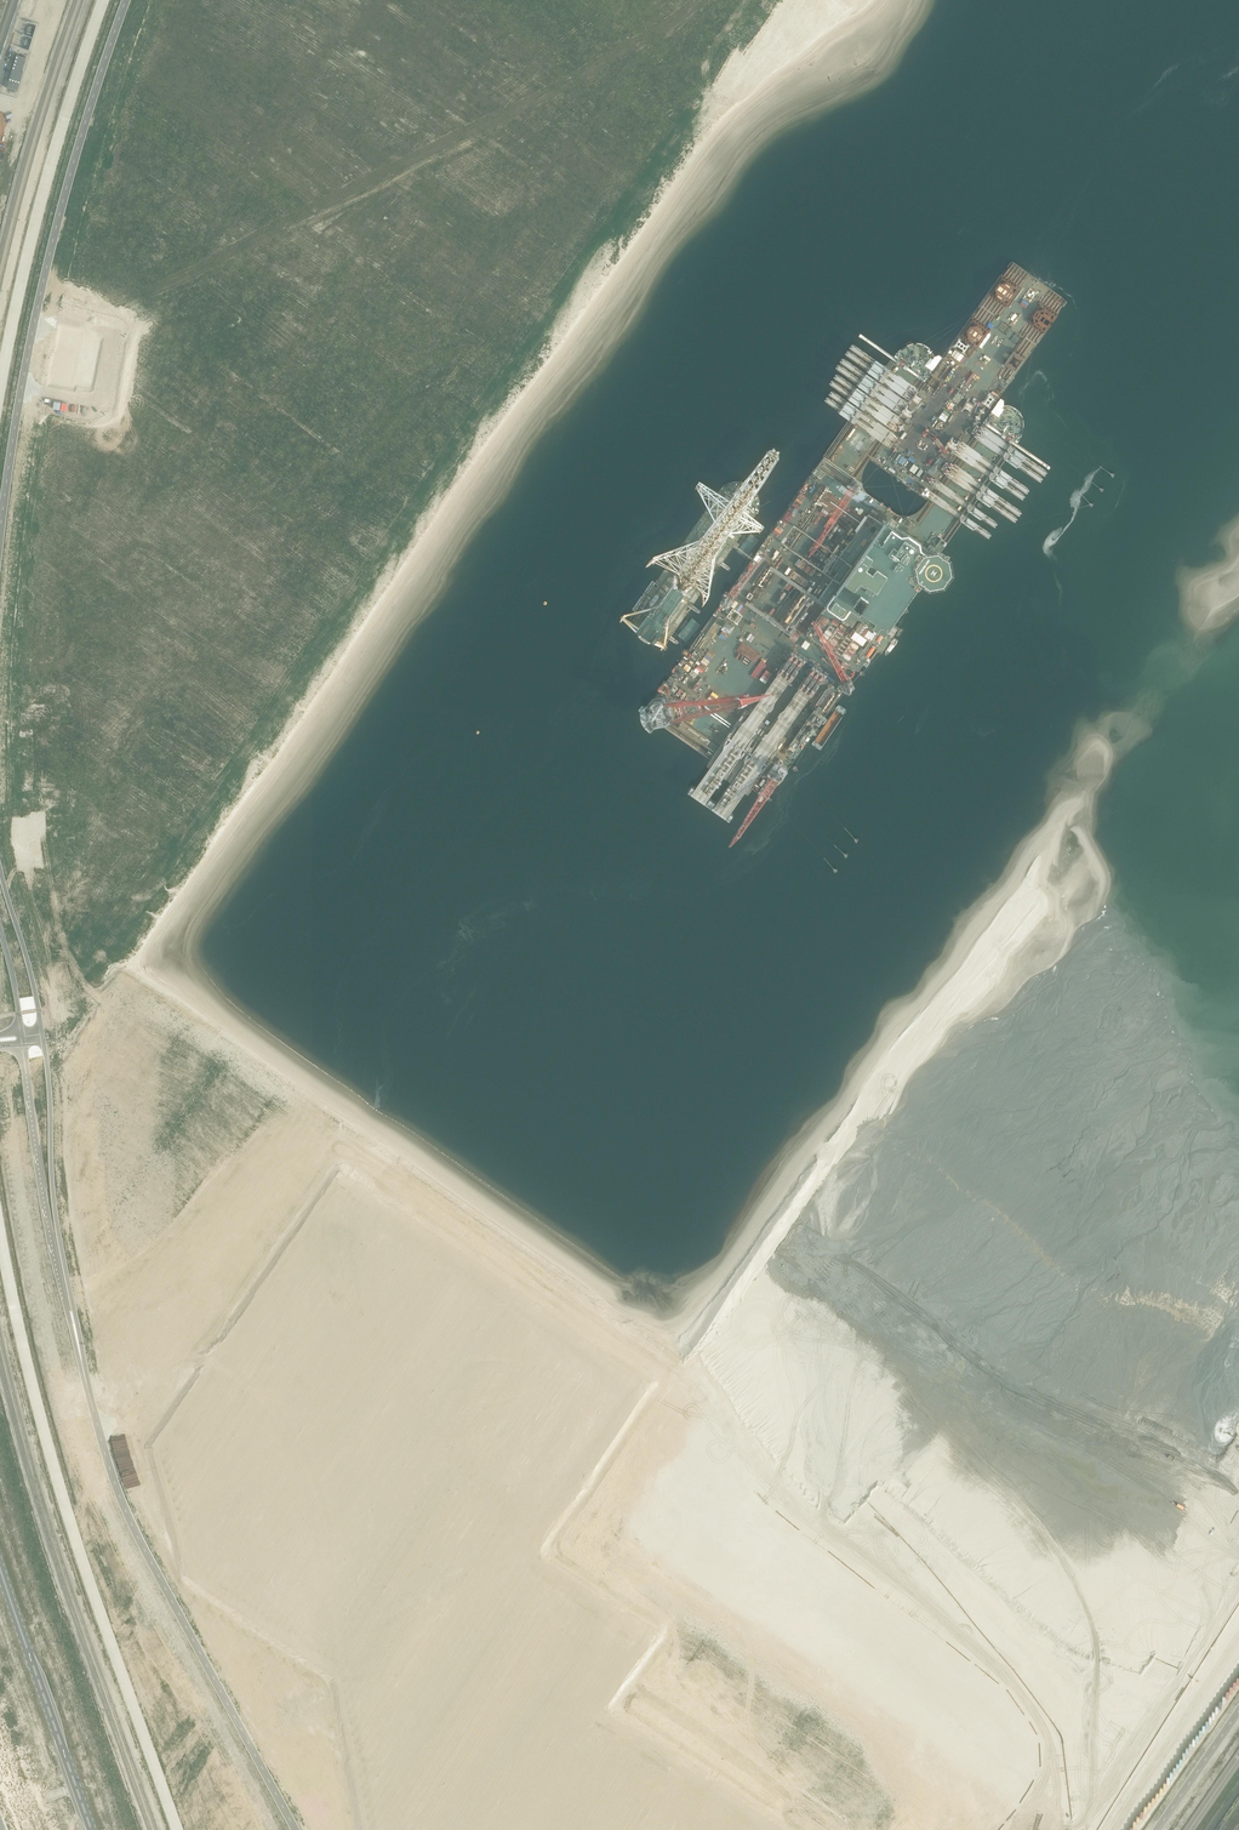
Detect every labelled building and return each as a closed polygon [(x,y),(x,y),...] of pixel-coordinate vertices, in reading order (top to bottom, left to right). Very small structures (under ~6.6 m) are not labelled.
[(16,54),(6,87),(17,91),(22,71),(21,71),(25,57),(16,54)] [(62,329),(52,381),(69,385),(79,332),(62,329)] [(85,340),(82,356),(94,358),(97,343),(85,340)] [(80,364),(77,379),(89,382),(92,366),(80,364)]
